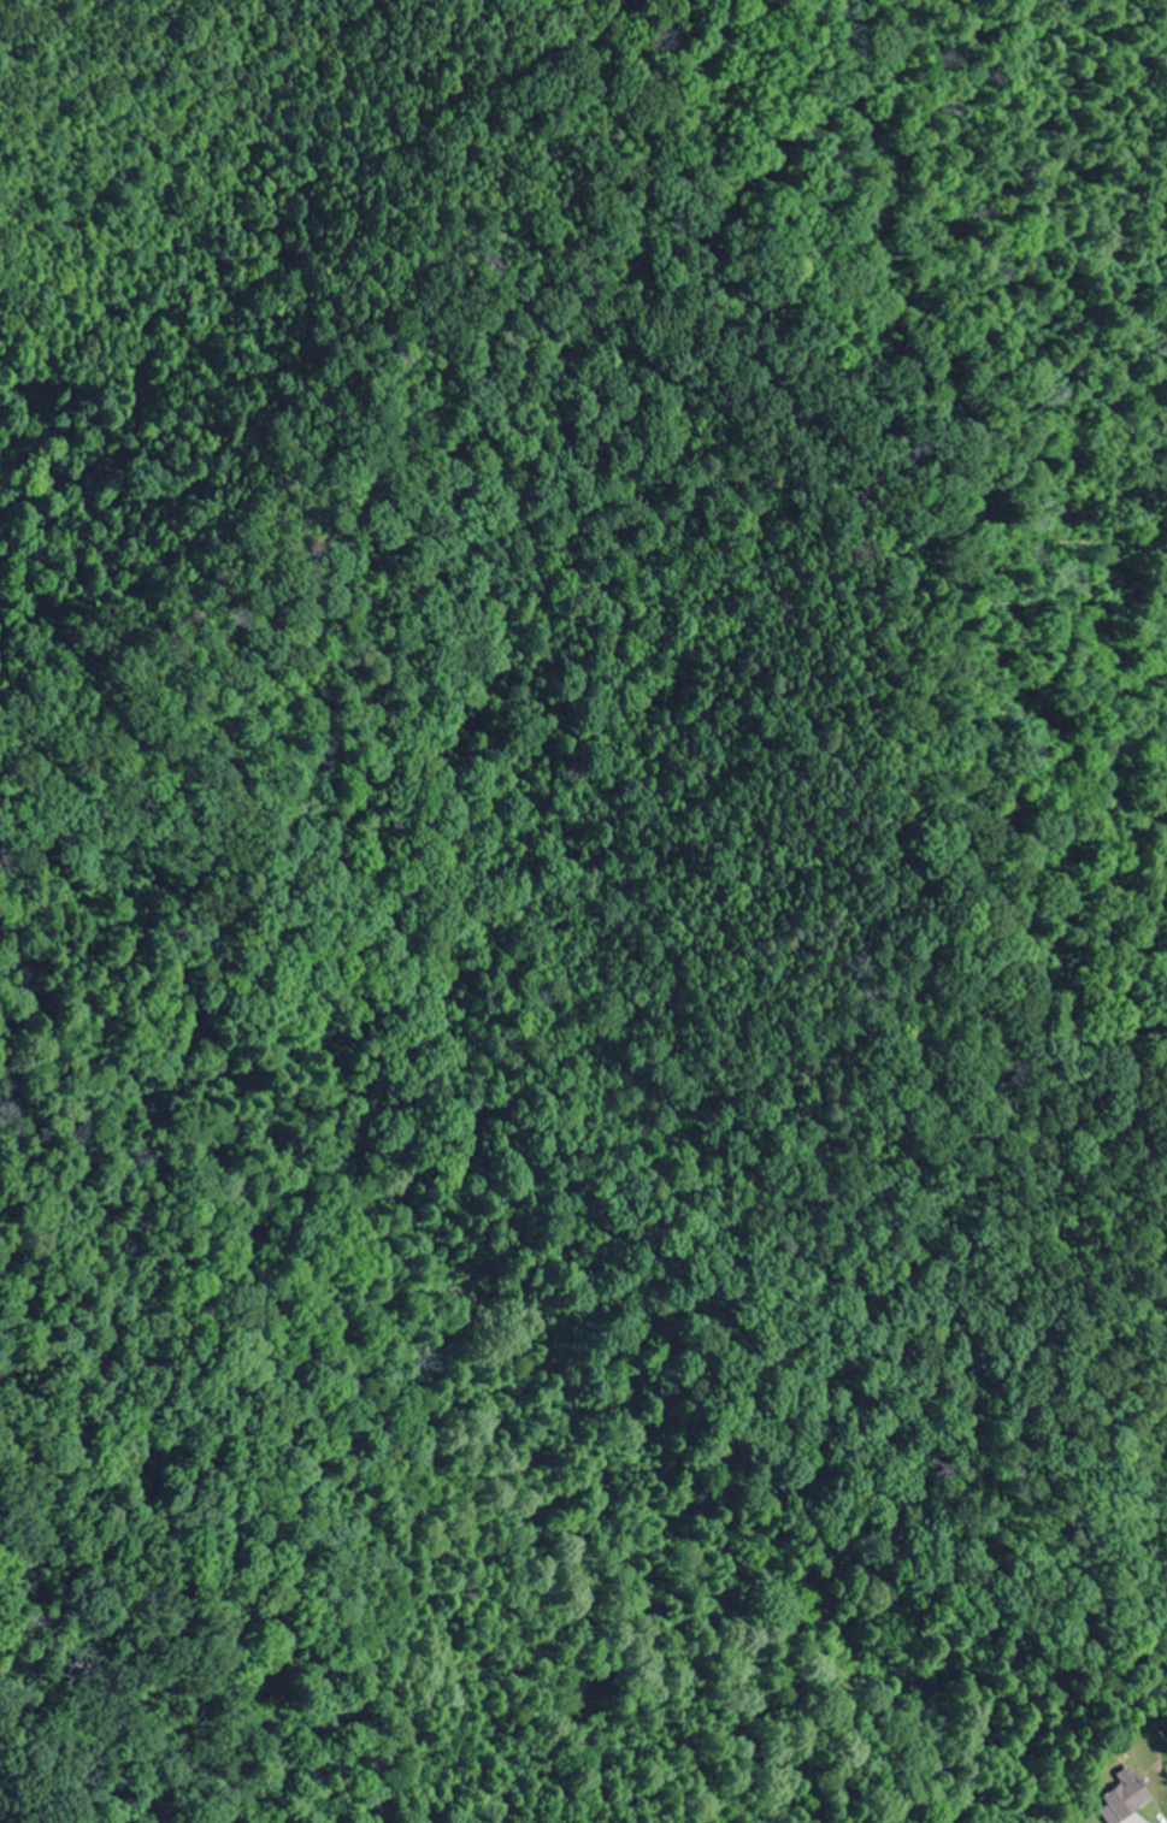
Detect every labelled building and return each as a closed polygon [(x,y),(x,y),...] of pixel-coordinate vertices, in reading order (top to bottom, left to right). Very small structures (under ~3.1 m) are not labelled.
[(1118,1783),(1099,1796),(1104,1805),(1097,1810),(1106,1822),(1115,1822),(1149,1799),(1126,1765),(1112,1775),(1118,1783)]
